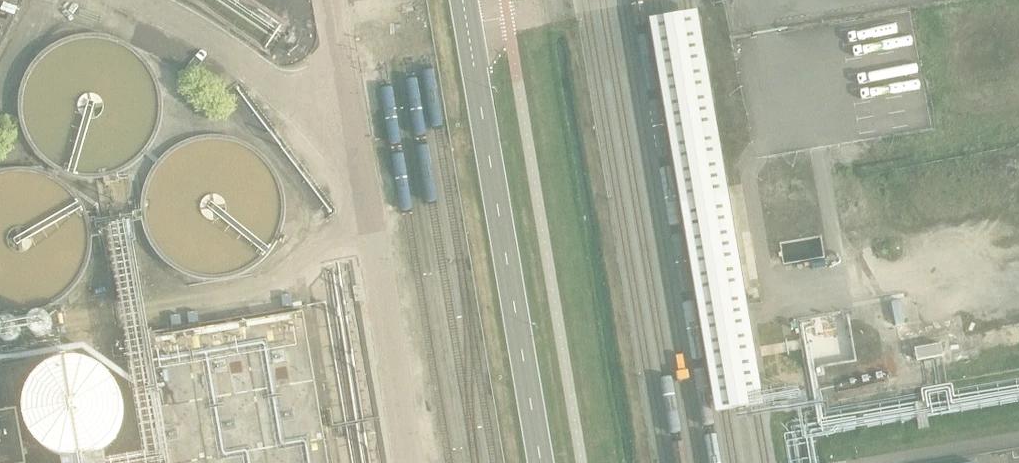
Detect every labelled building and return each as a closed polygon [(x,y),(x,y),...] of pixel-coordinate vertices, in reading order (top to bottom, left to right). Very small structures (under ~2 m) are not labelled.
[(701,20),(653,28),(719,425),(767,417),(701,20)] [(901,301),(891,303),(896,327),(905,325),(901,301)] [(849,340),(842,310),(817,316),(820,328),(821,328),(824,341),(830,340),(832,351),(839,350),(837,343),(849,340)] [(127,343),(147,462),(330,462),(304,312),(298,313),(127,343)] [(31,385),(27,413),(37,438),(58,455),(89,458),(113,446),(128,423),(129,395),(117,372),(98,359),(72,355),(47,366),(31,385)] [(17,410),(0,412),(0,462),(26,462),(17,410)]
